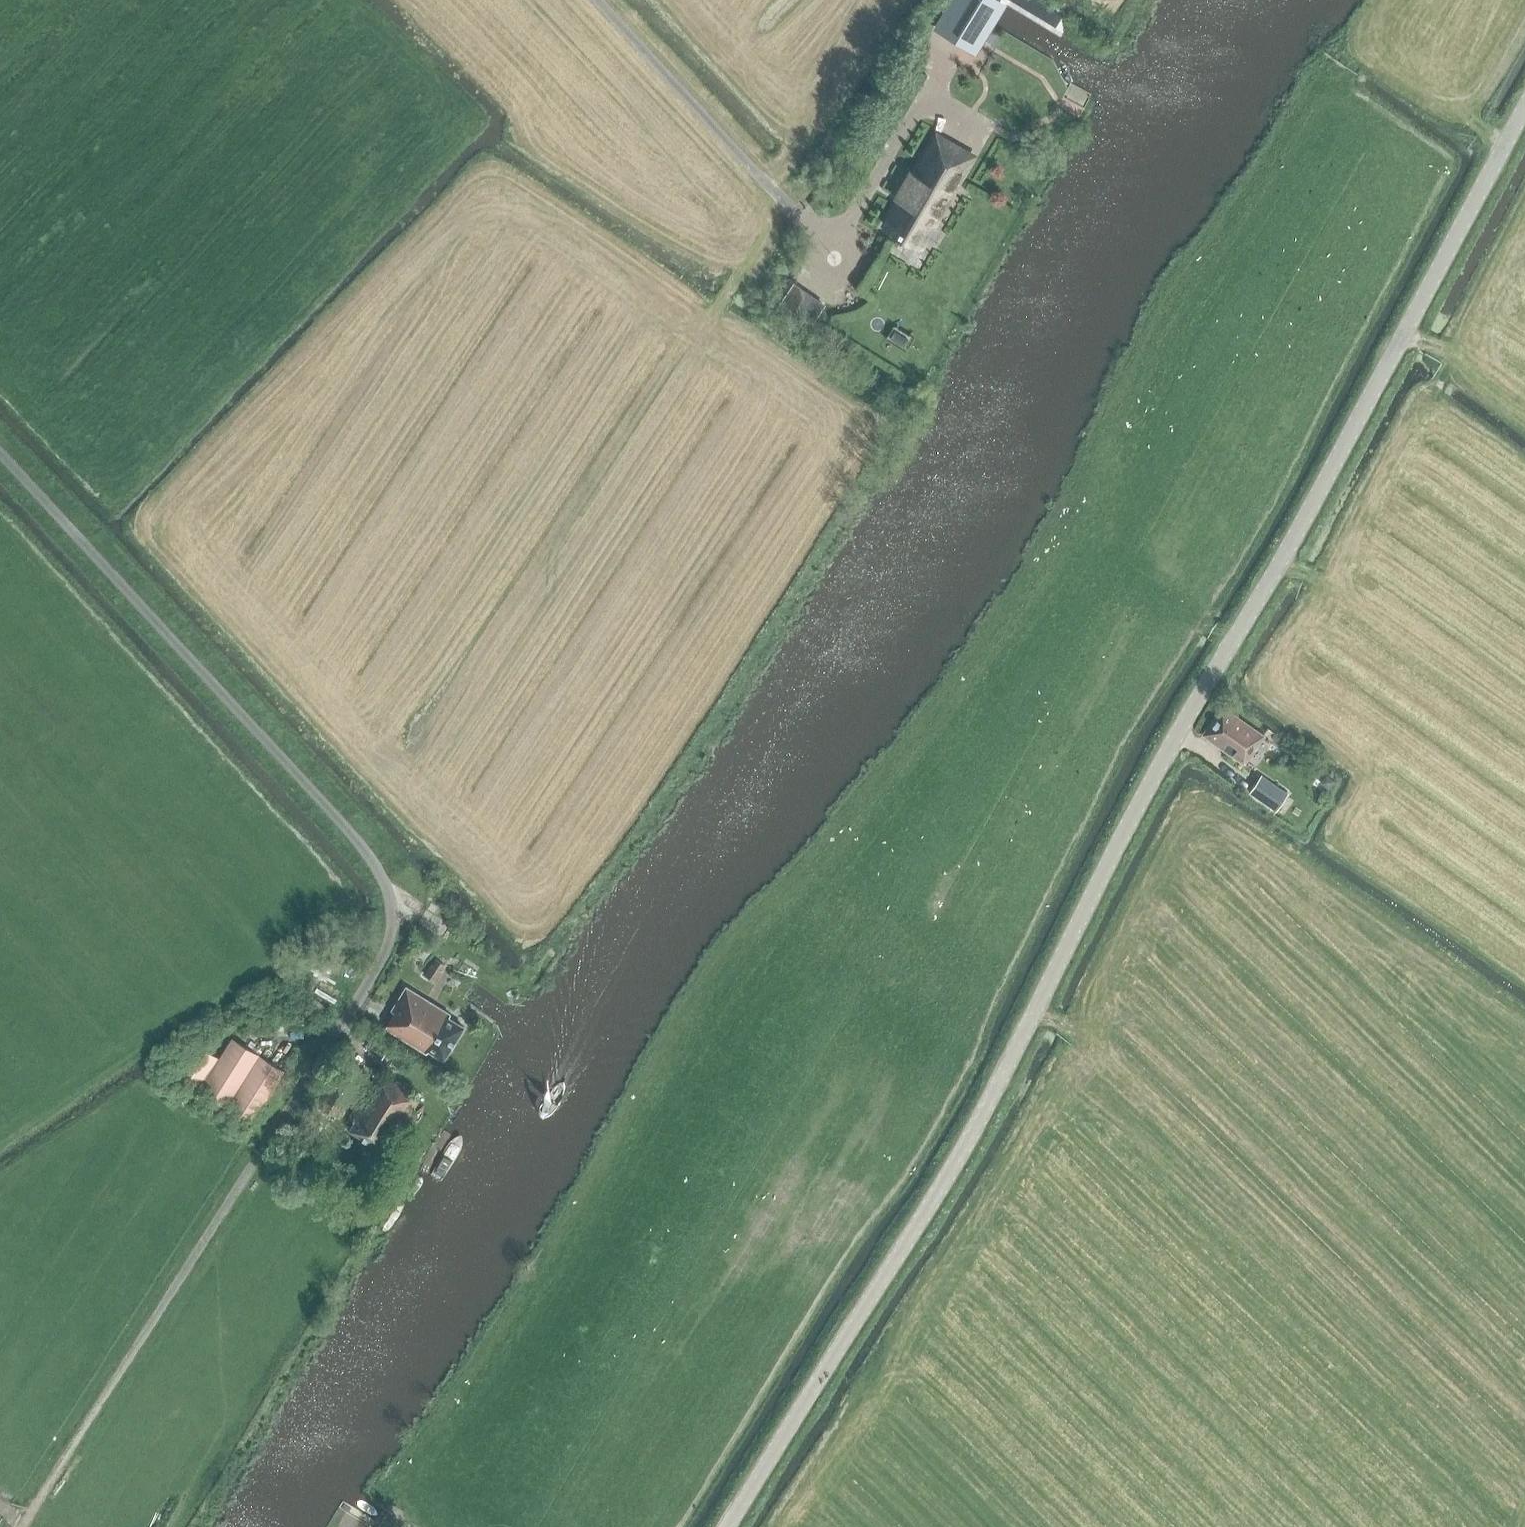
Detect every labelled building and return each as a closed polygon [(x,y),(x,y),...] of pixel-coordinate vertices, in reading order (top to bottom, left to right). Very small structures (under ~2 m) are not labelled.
[(886,225),(885,227),(916,244),(931,219),(937,223),(942,214),(952,196),(950,195),(957,183),(956,182),(970,158),(970,159),(971,157),(939,139),(938,141),(939,141),(926,165),(922,163),(916,174),(916,173),(914,177),(910,184),(909,184),(909,185),(910,185),(905,193),(905,192),(904,193),(905,193),(901,201),(900,200),(886,226),(886,225)] [(810,299),(797,319),(809,327),(822,307),(810,299)] [(897,321),(890,335),(909,345),(916,332),(897,321)] [(1201,736),(1243,765),(1253,751),(1252,750),(1261,736),(1230,715),(1233,711),(1223,705),(1201,736)] [(1259,776),(1247,793),(1273,811),(1285,794),(1259,776)] [(445,966),(435,959),(432,964),(431,964),(424,974),(435,982),(442,972),(441,971),(445,966)] [(443,1060),(463,1028),(448,1018),(450,1015),(405,988),(391,1011),(394,1014),(385,1029),(426,1054),(428,1051),(443,1060)] [(257,1005),(264,1014),(276,1005),(269,996),(257,1005)] [(253,1125),(286,1073),(231,1038),(221,1054),(198,1090),(253,1125)] [(178,1076),(198,1090),(221,1054),(203,1042),(178,1076)] [(400,1127),(416,1100),(403,1091),(404,1089),(377,1072),(350,1116),(353,1119),(347,1129),(380,1150),(395,1126),(400,1127)]
